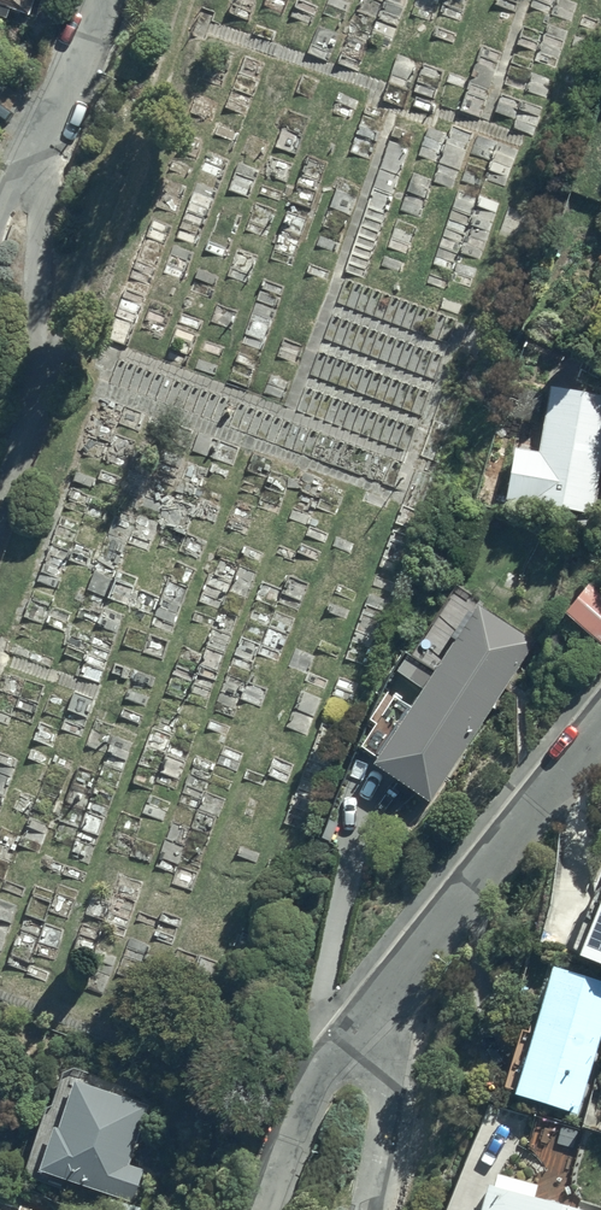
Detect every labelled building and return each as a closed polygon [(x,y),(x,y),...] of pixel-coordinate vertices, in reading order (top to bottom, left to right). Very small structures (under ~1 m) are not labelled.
[(4,22),(9,10),(31,17),(36,0),(0,0),(0,21),(4,22)] [(600,481),(600,399),(548,390),(537,458),(514,454),(506,504),(595,519),(600,481)] [(562,621),(600,649),(600,601),(585,590),(562,621)] [(373,770),(429,806),(505,692),(510,695),(539,647),(470,596),(467,602),(452,592),(409,657),(434,673),(409,711),(386,696),(366,727),(373,731),(359,752),(377,764),(373,770)] [(597,887),(570,954),(578,958),(576,963),(600,973),(600,888),(597,887)] [(600,1039),(600,984),(552,969),(532,1036),(520,1032),(503,1091),(514,1095),(512,1100),(577,1119),(600,1039)] [(149,1106),(74,1082),(58,1131),(52,1129),(39,1172),(134,1202),(145,1169),(130,1164),(149,1106)] [(485,1189),(480,1209),(572,1209),(534,1200),(537,1189),(498,1178),(494,1192),(485,1189)]
